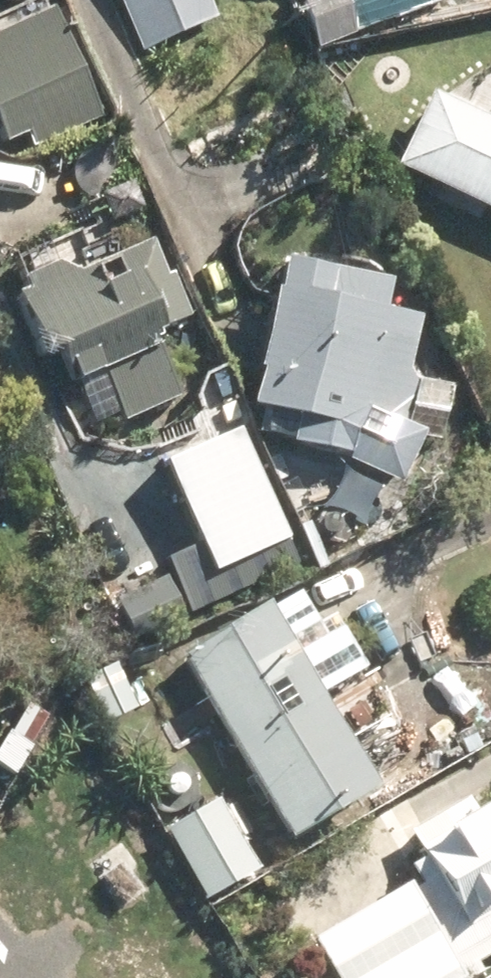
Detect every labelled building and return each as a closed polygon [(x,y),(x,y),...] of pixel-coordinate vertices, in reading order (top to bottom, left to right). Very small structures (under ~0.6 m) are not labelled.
[(146,53),(220,20),(211,0),(123,0),(146,53)] [(317,51),(361,34),(347,0),(297,0),(317,51)] [(56,11),(0,34),(0,124),(9,145),(30,136),(35,150),(103,121),(56,11)] [(455,210),(479,221),(485,210),(490,212),(490,120),(433,93),(399,168),(461,197),(455,210)] [(32,284),(14,291),(42,361),(55,356),(69,389),(80,384),(101,433),(188,400),(160,329),(191,317),(162,244),(125,259),(116,237),(88,248),(81,233),(21,257),(32,284)] [(297,444),(352,457),(349,463),(403,486),(422,442),(439,447),(453,391),(414,381),(409,374),(422,319),(389,311),(395,283),(286,258),(259,371),(239,366),(234,386),(261,393),(258,405),(304,416),(297,444)] [(240,429),(164,463),(216,573),(291,538),(240,429)] [(165,580),(117,604),(138,647),(187,621),(165,580)] [(273,806),(244,824),(260,851),(288,835),(295,845),(382,794),(324,698),(368,671),(344,630),(326,642),(300,598),(275,613),(270,605),(184,657),(273,806)] [(477,815),(467,800),(412,833),(441,882),(408,902),(446,968),(479,949),(487,963),(490,960),(490,806),(477,815)] [(219,806),(169,833),(207,900),(256,873),(219,806)] [(324,941),(345,977),(447,977),(400,898),(324,941)]
